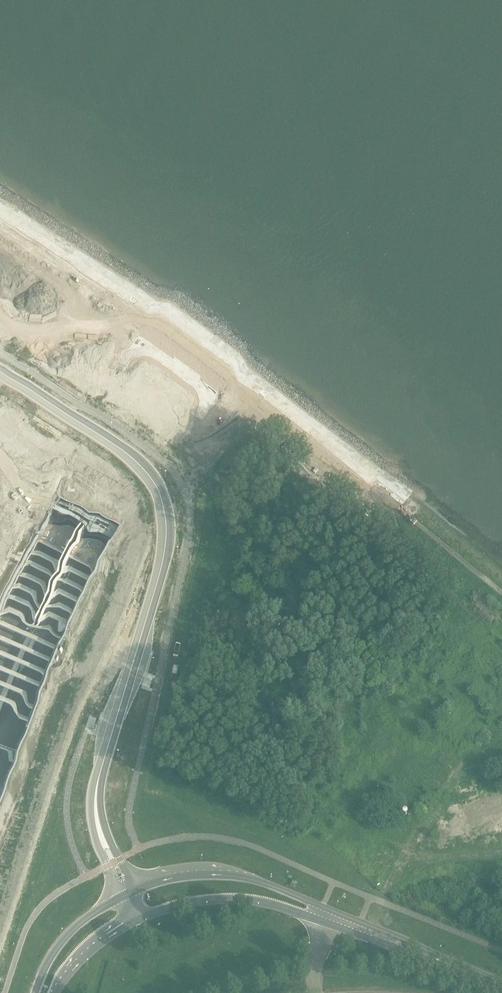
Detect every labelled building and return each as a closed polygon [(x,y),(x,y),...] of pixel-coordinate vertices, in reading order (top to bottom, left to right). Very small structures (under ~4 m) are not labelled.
[(64,491),(48,519),(106,552),(122,524),(64,491)]
